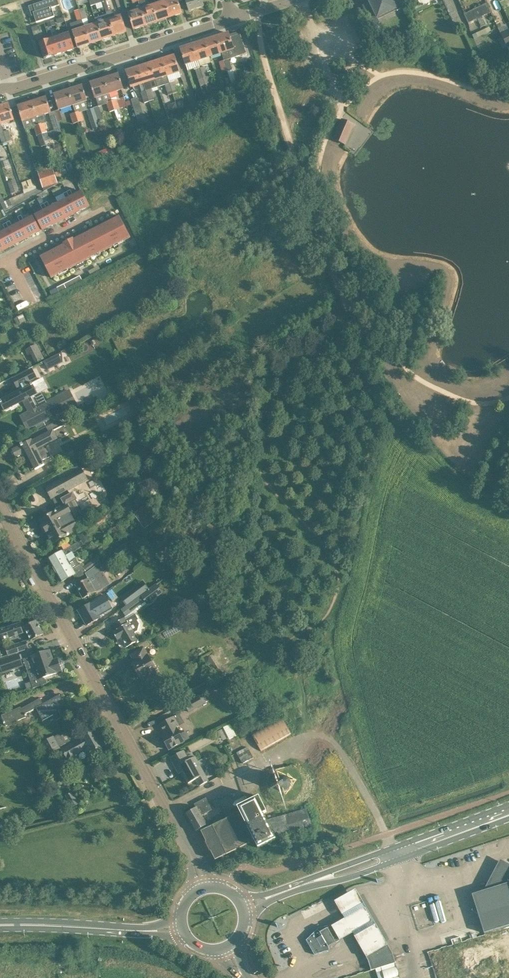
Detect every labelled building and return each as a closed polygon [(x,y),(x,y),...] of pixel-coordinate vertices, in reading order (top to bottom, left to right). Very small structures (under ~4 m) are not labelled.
[(58,0),(48,0),(33,5),(36,12),(33,12),(37,22),(55,16),(52,8),(59,5),(58,0)] [(107,14),(109,20),(114,36),(126,31),(121,15),(115,17),(112,10),(111,10),(108,2),(115,0),(102,0),(103,2),(107,14)] [(141,9),(146,25),(158,21),(153,5),(147,7),(145,0),(138,0),(138,1),(141,9)] [(158,21),(170,17),(164,0),(158,0),(159,3),(153,5),(158,21)] [(170,17),(182,13),(178,0),(164,0),(170,17)] [(190,11),(204,6),(202,0),(186,0),(190,11)] [(373,27),(380,23),(377,15),(395,6),(397,11),(404,8),(400,0),(369,0),(370,2),(363,5),(373,27)] [(477,18),(482,27),(488,24),(484,16),(491,12),(486,3),(464,14),(469,23),(477,18)] [(84,8),(79,9),(91,43),(102,39),(97,23),(90,26),(84,8)] [(91,43),(79,9),(75,11),(81,29),(73,31),(78,47),(91,43)] [(146,25),(141,9),(129,13),(134,29),(146,25)] [(451,11),(448,12),(454,25),(459,22),(453,10),(451,11)] [(95,18),(97,23),(102,39),(114,36),(109,20),(107,14),(95,18)] [(507,47),(508,46),(508,29),(501,33),(507,47)] [(229,33),(224,34),(232,57),(235,53),(240,55),(247,53),(240,31),(230,35),(229,33)] [(70,33),(59,36),(65,52),(75,49),(70,33)] [(210,39),(215,55),(222,53),(225,60),(219,62),(223,72),(228,71),(231,81),(233,86),(238,84),(229,59),(230,59),(232,57),(224,34),(210,39)] [(55,55),(49,36),(39,40),(45,58),(55,55)] [(49,36),(55,55),(65,52),(59,36),(50,39),(49,36)] [(201,60),(215,55),(210,39),(196,44),(201,60)] [(186,64),(201,60),(196,44),(181,48),(186,64)] [(175,55),(162,59),(168,75),(180,71),(175,55)] [(162,59),(151,63),(158,87),(165,84),(168,95),(173,93),(170,83),(168,75),(162,59)] [(151,63),(139,67),(144,83),(149,101),(154,99),(151,89),(158,87),(151,63)] [(195,70),(199,80),(198,80),(200,86),(211,82),(209,76),(209,77),(205,66),(195,70)] [(144,83),(139,67),(126,71),(132,87),(140,84),(142,90),(141,90),(142,92),(141,92),(144,103),(149,101),(144,83)] [(119,73),(105,78),(110,93),(124,89),(119,73)] [(99,106),(93,108),(98,121),(99,121),(104,119),(99,106),(107,104),(110,113),(109,114),(109,115),(108,116),(108,118),(110,118),(112,117),(112,120),(118,118),(115,110),(112,101),(110,93),(105,78),(90,83),(95,98),(96,98),(99,106)] [(170,83),(173,93),(178,92),(175,81),(170,83)] [(83,85),(68,90),(73,105),(88,100),(83,85)] [(59,110),(55,111),(59,122),(63,121),(60,109),(73,105),(68,90),(54,94),(59,110)] [(202,91),(195,93),(197,100),(204,97),(202,91)] [(130,96),(134,106),(135,106),(137,112),(142,111),(140,104),(141,104),(137,93),(130,96)] [(32,101),(42,133),(48,132),(45,123),(47,122),(45,114),(49,113),(54,130),(53,130),(56,138),(63,135),(59,122),(55,111),(51,112),(46,97),(32,101)] [(112,101),(115,110),(120,109),(117,99),(112,101)] [(38,135),(42,133),(32,101),(24,104),(23,102),(19,104),(19,106),(18,106),(23,121),(25,129),(34,126),(37,135),(38,135)] [(168,105),(171,113),(179,110),(176,102),(168,105)] [(0,106),(0,119),(2,124),(14,120),(9,104),(0,106)] [(98,121),(93,108),(86,110),(92,129),(101,126),(99,121),(98,121)] [(81,111),(75,112),(78,122),(84,120),(81,111)] [(78,122),(75,112),(70,114),(73,124),(78,122)] [(156,120),(159,131),(160,132),(171,128),(169,123),(170,123),(168,117),(156,120)] [(334,139),(345,145),(354,124),(342,119),(334,139)] [(151,133),(151,122),(143,122),(143,133),(151,133)] [(4,131),(7,142),(12,140),(9,130),(4,131)] [(106,145),(109,155),(116,152),(112,142),(106,145)] [(70,161),(63,163),(64,166),(66,166),(69,175),(75,173),(70,161)] [(44,189),(58,182),(54,170),(48,172),(47,167),(42,168),(43,172),(39,173),(44,189)] [(8,182),(12,193),(19,190),(15,179),(8,182)] [(70,197),(77,212),(89,206),(81,191),(73,195),(70,197)] [(66,199),(58,203),(66,218),(77,212),(70,197),(66,199)] [(50,207),(47,209),(55,224),(66,218),(58,203),(50,207)] [(47,209),(43,210),(35,215),(43,230),(55,224),(47,209)] [(21,222),(28,237),(40,231),(32,216),(24,220),(21,222)] [(114,235),(117,242),(122,239),(123,241),(130,237),(119,216),(110,221),(116,233),(114,235)] [(116,233),(110,221),(105,223),(111,236),(114,235),(116,233)] [(9,228),(17,243),(28,237),(21,222),(13,226),(9,228)] [(96,228),(107,249),(114,246),(113,244),(117,242),(114,235),(111,236),(105,223),(96,228)] [(0,233),(0,238),(6,249),(17,243),(9,228),(6,230),(0,233)] [(95,253),(99,251),(100,253),(107,249),(96,228),(87,232),(94,245),(91,246),(95,253)] [(94,245),(87,232),(83,235),(89,247),(91,246),(94,245)] [(83,235),(74,239),(85,261),(91,257),(91,255),(95,253),(91,246),(89,247),(83,235)] [(63,244),(64,244),(75,266),(76,265),(77,268),(85,265),(83,261),(85,261),(74,239),(74,238),(63,244)] [(63,244),(55,249),(61,262),(59,263),(62,270),(67,268),(68,269),(75,266),(64,244),(63,244)] [(55,249),(50,251),(56,264),(59,263),(61,262),(55,249)] [(58,272),(62,270),(59,263),(56,264),(50,251),(41,256),(52,277),(59,274),(58,272)] [(80,276),(64,284),(67,289),(83,281),(80,276)] [(59,293),(67,289),(64,284),(57,287),(59,293)] [(23,315),(14,319),(17,325),(26,321),(23,315)] [(36,344),(25,350),(28,356),(31,354),(35,362),(43,358),(36,344)] [(56,355),(44,361),(48,369),(57,364),(63,362),(62,352),(56,355)] [(0,401),(0,402),(0,403),(1,403),(4,410),(14,406),(24,401),(29,412),(21,416),(29,430),(36,426),(38,431),(47,426),(44,422),(51,418),(54,423),(60,420),(64,418),(61,413),(78,405),(70,389),(38,406),(33,396),(49,388),(43,377),(32,383),(31,380),(37,377),(32,367),(12,377),(16,385),(18,384),(22,391),(2,401),(1,400),(0,401)] [(139,394),(129,400),(136,414),(147,409),(139,394)] [(177,412),(172,404),(161,411),(165,419),(177,412)] [(21,445),(12,449),(16,457),(26,452),(35,469),(44,465),(45,465),(44,463),(42,461),(50,456),(45,445),(50,443),(57,438),(54,431),(63,426),(60,420),(54,423),(29,435),(31,439),(23,443),(21,444),(21,445)] [(59,510),(40,520),(43,524),(40,526),(45,533),(47,532),(53,543),(77,530),(75,527),(81,523),(78,518),(85,514),(76,499),(73,493),(70,494),(68,490),(87,479),(81,468),(46,487),(52,499),(52,498),(55,503),(59,510)] [(130,497),(138,506),(148,499),(140,489),(130,497)] [(143,514),(151,524),(157,519),(149,508),(151,508),(147,503),(139,508),(143,513),(143,514)] [(96,521),(99,524),(106,519),(103,516),(96,521)] [(80,537),(84,544),(91,540),(86,533),(80,537)] [(48,559),(55,570),(69,562),(76,558),(74,554),(76,552),(75,550),(81,547),(78,542),(48,559)] [(85,580),(76,585),(83,598),(92,593),(96,591),(96,592),(109,585),(103,573),(121,558),(115,551),(100,563),(98,565),(101,571),(88,578),(85,580)] [(84,569),(81,563),(80,564),(76,558),(69,562),(55,570),(61,582),(84,569)] [(116,570),(110,572),(113,581),(119,579),(116,570)] [(156,584),(147,591),(142,594),(148,602),(162,593),(156,584)] [(135,587),(121,598),(127,606),(134,600),(136,599),(141,595),(135,587)] [(136,599),(134,600),(127,606),(123,609),(121,610),(126,616),(138,607),(137,605),(140,603),(139,603),(140,603),(144,599),(141,595),(140,596),(136,599)] [(98,598),(86,605),(78,610),(87,625),(101,617),(104,622),(109,618),(106,614),(107,613),(98,598)] [(137,641),(139,645),(142,643),(140,639),(138,640),(134,633),(138,630),(139,624),(137,620),(139,619),(135,613),(125,619),(124,617),(114,624),(118,630),(113,632),(117,639),(121,637),(127,647),(137,641)] [(24,626),(23,624),(16,627),(15,624),(0,629),(0,631),(3,640),(9,638),(27,632),(31,640),(35,638),(43,634),(36,620),(27,625),(24,626)] [(147,640),(142,643),(139,645),(141,649),(132,654),(136,662),(133,663),(141,679),(144,678),(146,681),(158,675),(144,649),(150,645),(147,640)] [(8,655),(29,648),(26,641),(6,647),(8,655)] [(50,650),(23,659),(27,670),(35,668),(39,679),(44,677),(57,672),(57,671),(61,670),(57,659),(53,660),(50,650)] [(2,672),(23,665),(19,654),(0,660),(0,665),(2,672)] [(198,675),(204,672),(199,663),(193,667),(198,675)] [(39,679),(31,682),(33,688),(36,687),(41,685),(46,684),(44,677),(39,679)] [(254,697),(250,690),(244,694),(247,700),(254,697)] [(43,704),(40,698),(22,708),(21,706),(1,715),(6,726),(27,717),(25,714),(36,708),(43,720),(53,714),(57,720),(70,713),(64,702),(63,703),(58,696),(60,695),(60,694),(43,704)] [(203,696),(200,698),(199,696),(184,704),(189,712),(203,704),(204,705),(207,704),(203,696)] [(167,720),(159,725),(164,734),(163,735),(161,736),(163,739),(165,742),(164,744),(166,748),(168,748),(169,750),(178,745),(186,740),(190,738),(186,731),(180,733),(177,727),(179,726),(174,716),(167,720)] [(291,734),(281,716),(251,732),(261,751),(291,734)] [(96,730),(88,735),(81,739),(63,749),(68,758),(86,748),(90,754),(105,745),(96,730)] [(67,733),(40,740),(42,742),(41,743),(48,755),(60,748),(60,746),(71,740),(67,733)] [(246,747),(237,752),(243,763),(254,758),(248,746),(246,747)] [(179,774),(183,772),(189,782),(196,779),(200,785),(208,781),(195,756),(189,760),(184,750),(170,758),(179,774)] [(277,786),(277,787),(278,789),(279,790),(280,790),(281,791),(282,791),(283,792),(284,792),(285,792),(286,792),(287,792),(288,791),(290,790),(291,789),(292,788),(292,787),(293,786),(293,785),(293,784),(293,783),(293,782),(292,781),(292,780),(292,779),(291,778),(290,778),(289,777),(288,776),(287,776),(286,776),(284,775),(284,776),(282,776),(281,776),(280,777),(279,778),(278,779),(277,780),(277,782),(277,784),(277,785),(277,786)] [(66,795),(72,806),(78,803),(77,800),(74,794),(72,792),(66,795)] [(313,828),(310,819),(307,808),(267,820),(264,813),(267,812),(259,796),(238,806),(240,811),(201,831),(215,859),(227,854),(255,840),(258,847),(275,838),(276,839),(313,828)] [(196,807),(194,808),(185,813),(195,832),(196,831),(207,824),(202,816),(202,815),(213,808),(207,797),(203,799),(194,804),(196,807)] [(220,804),(217,798),(212,801),(215,807),(220,804)] [(478,913),(484,933),(508,925),(508,865),(505,863),(498,876),(501,885),(472,894),(475,904),(472,910),(478,913)] [(343,919),(334,924),(342,939),(352,933),(366,955),(387,943),(355,889),(333,902),(343,919)] [(427,901),(412,906),(419,930),(434,925),(427,901)] [(329,946),(342,939),(334,924),(320,932),(318,929),(306,940),(315,954),(330,950),(329,946)] [(376,969),(378,977),(385,977),(382,970),(396,966),(395,962),(396,962),(395,962),(394,957),(392,952),(387,943),(366,955),(368,960),(370,964),(371,970),(376,969)]
